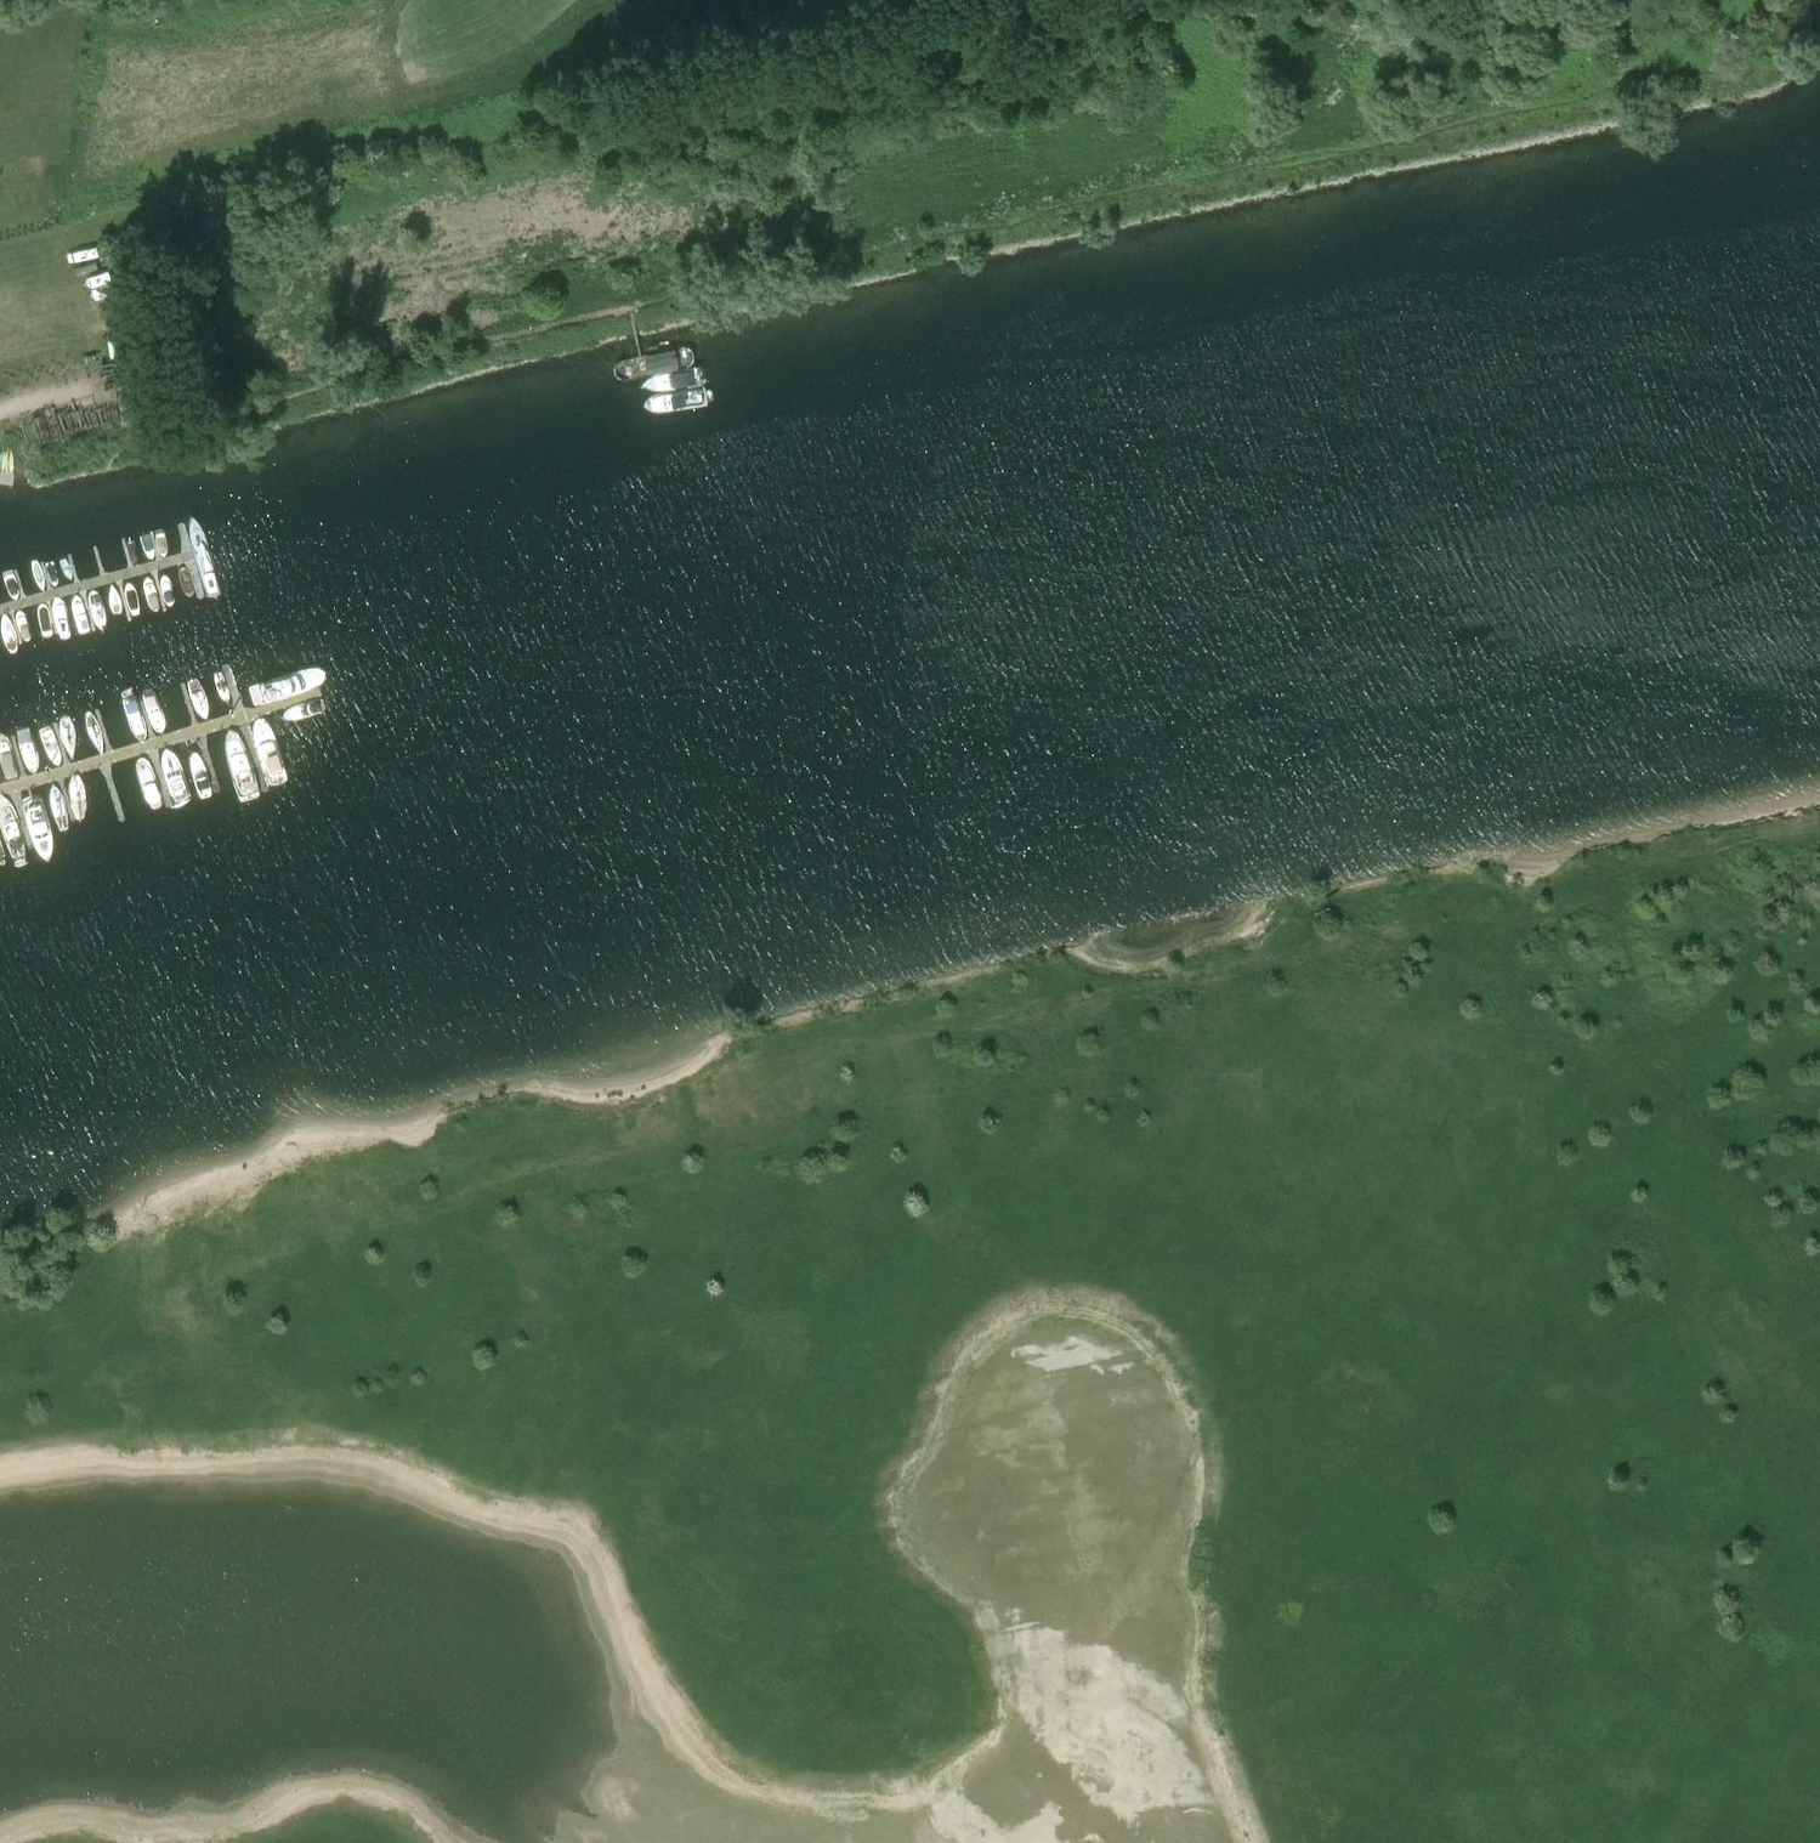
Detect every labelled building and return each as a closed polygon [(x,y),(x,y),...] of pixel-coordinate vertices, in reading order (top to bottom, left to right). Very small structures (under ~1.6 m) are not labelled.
[(715,321),(555,361),(572,435),(731,397),(715,321)]
